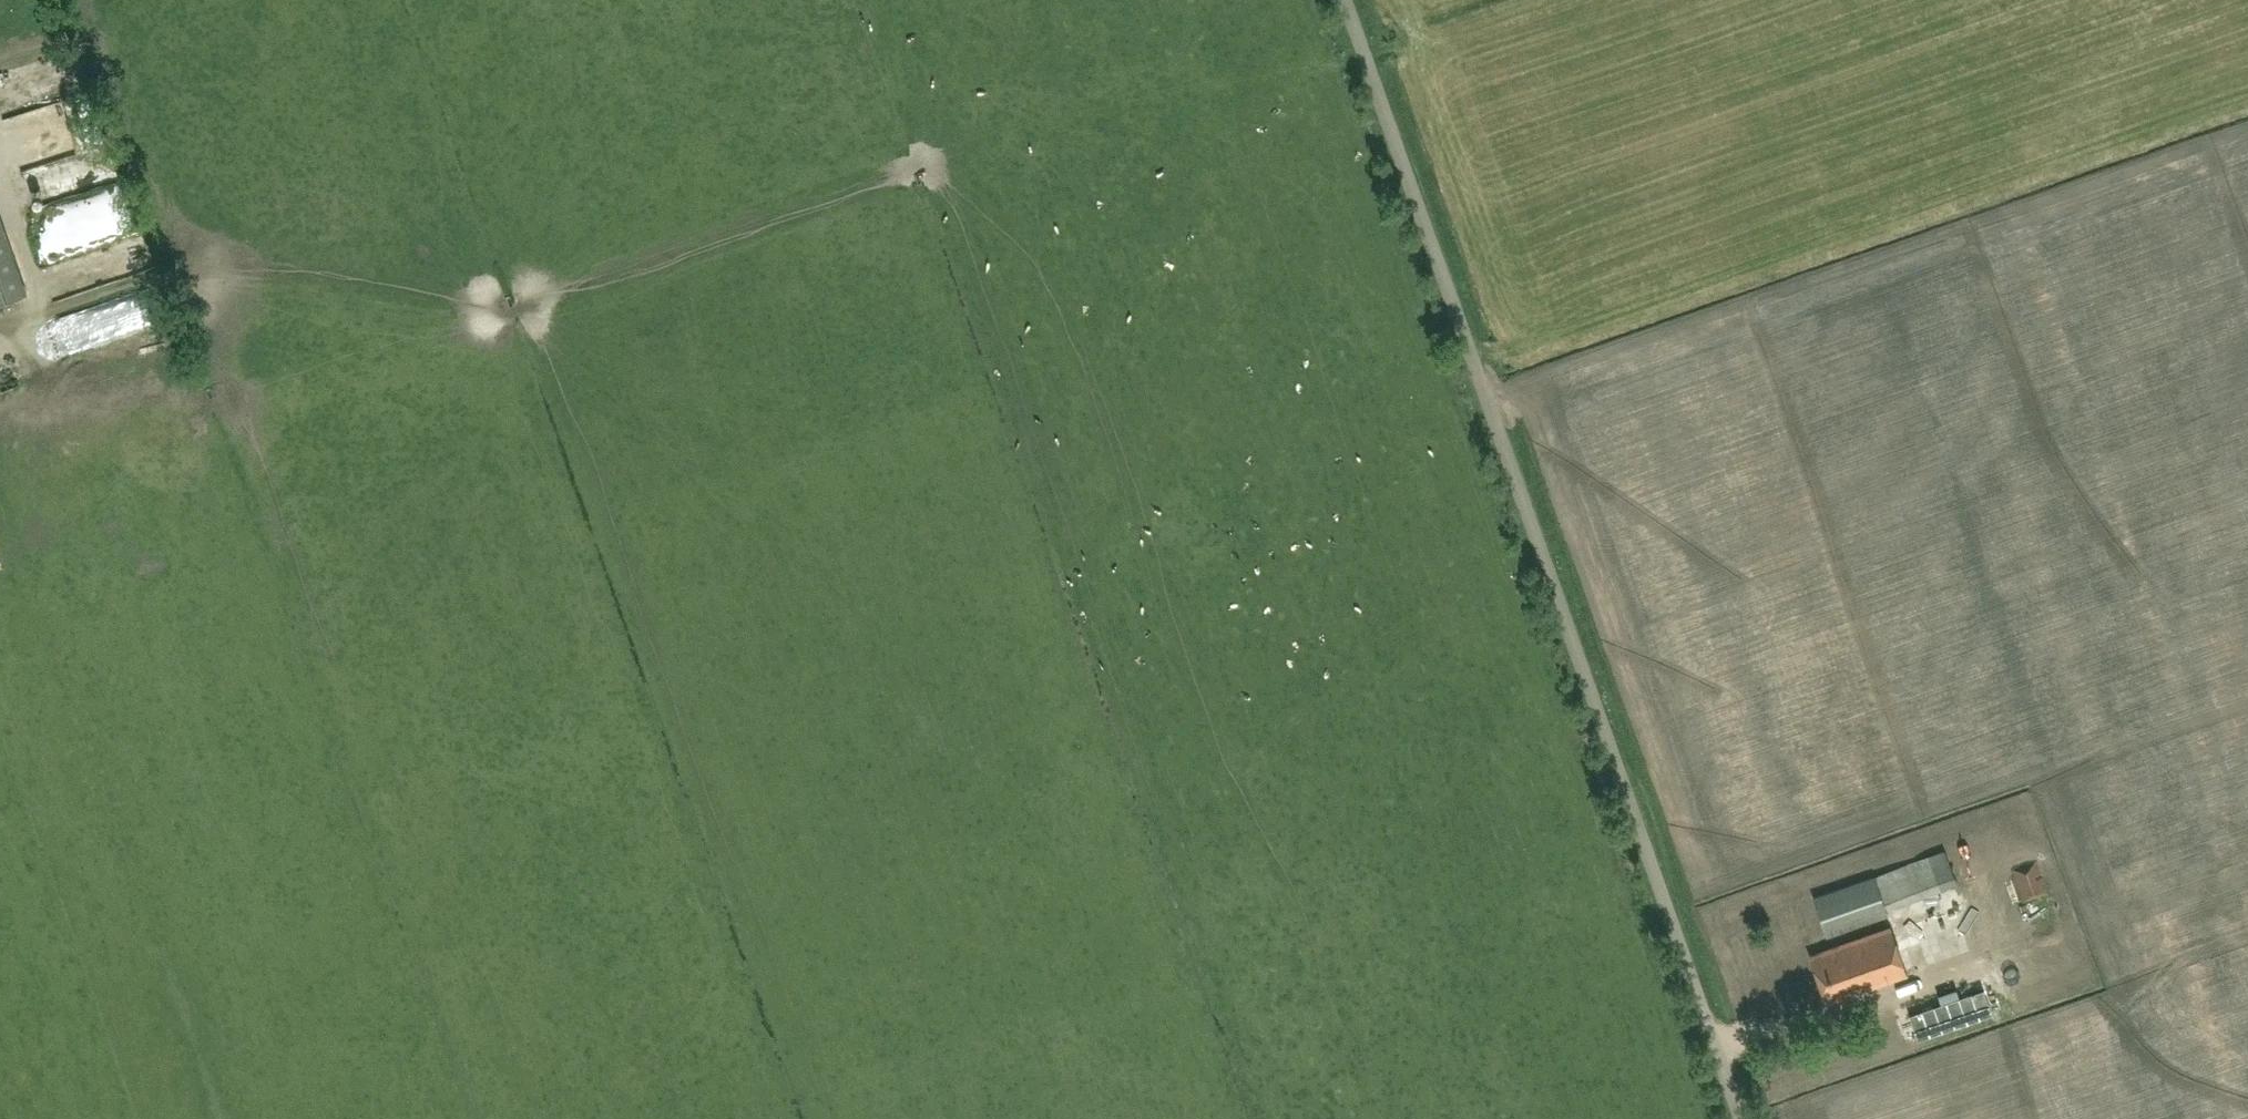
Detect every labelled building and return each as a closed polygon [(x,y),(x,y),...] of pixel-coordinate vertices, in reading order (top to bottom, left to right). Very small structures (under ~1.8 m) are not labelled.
[(10,84),(18,103),(53,88),(45,69),(10,84)] [(28,294),(0,214),(0,303),(28,294)] [(22,233),(28,258),(49,253),(43,228),(22,233)] [(113,238),(37,267),(41,279),(52,274),(54,280),(101,262),(100,259),(119,251),(113,238)] [(1874,877),(1874,878),(1816,898),(1828,934),(1887,915),(1885,912),(1959,887),(1945,851),(1874,877)] [(1913,925),(1925,959),(1951,952),(1939,918),(1913,925)] [(1892,927),(1810,955),(1826,1001),(1907,973),(1892,927)]
